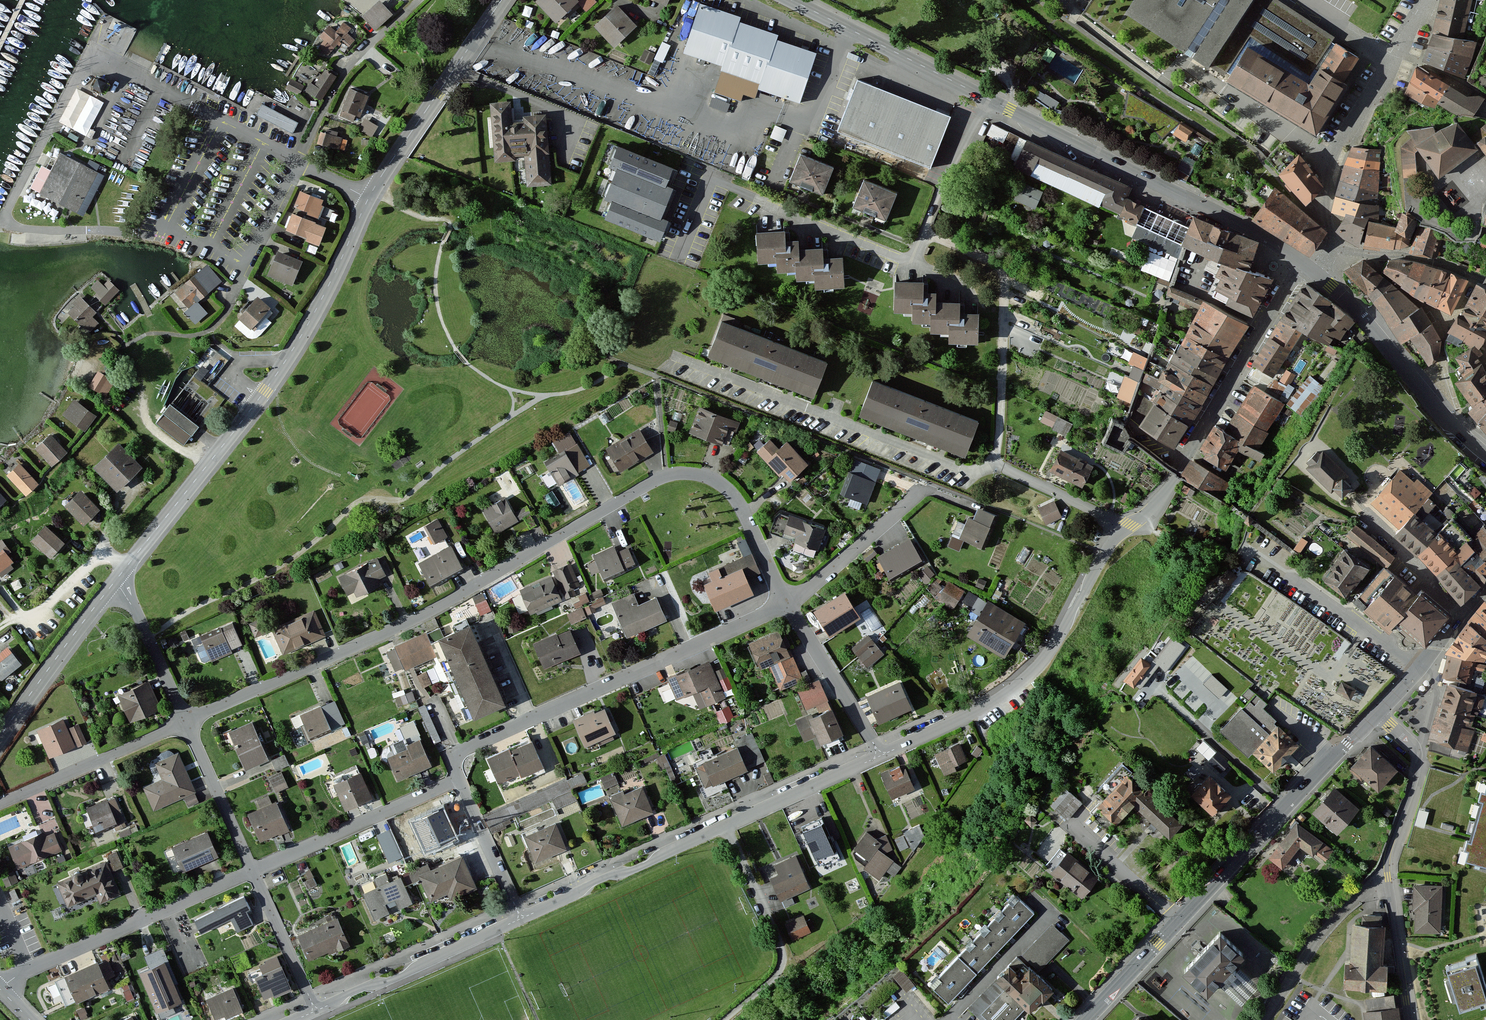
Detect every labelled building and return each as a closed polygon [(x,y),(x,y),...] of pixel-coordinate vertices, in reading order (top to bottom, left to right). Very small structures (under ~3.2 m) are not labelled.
[(578,2),(576,0),(537,0),(558,21),(578,2)] [(1277,0),(1136,0),(1127,15),(1223,78),(1244,45),(1304,84),(1316,66),(1332,42),(1335,37),(1277,0)] [(1436,15),(1468,21),(1472,0),(1439,0),(1436,15)] [(392,15),(379,1),(362,18),(375,31),(392,15)] [(778,35),(739,22),(740,18),(700,4),(683,53),(724,67),(716,91),(741,99),(744,91),(756,95),(759,87),(798,100),(813,54),(776,42),(778,35)] [(616,47),(636,27),(615,6),(595,26),(616,47)] [(1468,21),(1436,15),(1431,31),(1464,39),(1468,21)] [(337,32),(330,27),(322,37),(325,40),(321,45),(323,47),(322,48),(330,55),(339,44),(342,46),(345,42),(350,47),(356,39),(349,33),(353,29),(345,23),(337,32)] [(1464,39),(1431,31),(1419,60),(1467,77),(1477,42),(1464,39)] [(670,45),(663,42),(654,64),(661,67),(670,45)] [(1358,58),(1332,42),(1316,66),(1342,83),(1358,58)] [(1304,84),(1244,45),(1223,78),(1313,136),(1346,85),(1342,83),(1316,66),(1304,84)] [(656,53),(645,48),(640,59),(651,64),(656,53)] [(1450,86),(1430,74),(1429,76),(1415,68),(1405,93),(1436,108),(1438,104),(1450,86)] [(336,77),(325,71),(316,86),(312,84),(308,91),(321,100),(336,77)] [(104,82),(93,77),(89,87),(99,92),(104,82)] [(304,86),(291,79),(286,89),(299,96),(304,86)] [(949,117),(858,81),(839,131),(930,166),(949,117)] [(1468,98),(1450,86),(1438,104),(1460,117),(1461,115),(1473,117),(1479,108),(1484,100),(1479,97),(1468,98)] [(1035,96),(1055,108),(1059,101),(1039,89),(1035,96)] [(367,96),(350,90),(342,110),(359,117),(367,96)] [(91,92),(74,127),(88,134),(105,99),(91,92)] [(729,109),(731,99),(714,95),(711,105),(729,109)] [(510,101),(491,103),(495,161),(515,160),(515,156),(526,155),(528,185),(551,184),(546,114),(524,116),(524,121),(511,122),(510,101)] [(263,105),(259,114),(292,132),(297,123),(263,105)] [(366,116),(360,127),(373,134),(379,124),(366,116)] [(1006,141),(1011,129),(994,121),(989,132),(1006,141)] [(784,139),(788,126),(776,122),(772,135),(784,139)] [(1175,132),(1186,140),(1192,130),(1181,123),(1175,132)] [(1412,153),(1413,151),(1433,177),(1476,149),(1467,139),(1453,123),(1434,128),(1433,125),(1402,129),(1408,137),(1398,146),(1399,179),(1414,178),(1412,153)] [(1467,139),(1476,149),(1478,153),(1480,156),(1485,153),(1485,137),(1479,129),(1467,139)] [(342,137),(320,132),(317,145),(339,150),(342,137)] [(1101,173),(1028,140),(1017,165),(1120,213),(1127,199),(1122,197),(1127,185),(1101,173)] [(1382,149),(1351,142),(1348,152),(1380,160),(1382,149)] [(668,219),(661,216),(673,187),(666,185),(673,167),(618,145),(610,166),(617,168),(605,197),(612,200),(605,218),(660,240),(668,219)] [(60,152),(37,192),(65,207),(74,211),(81,197),(95,170),(60,152)] [(1380,168),(1380,160),(1348,152),(1344,160),(1380,168)] [(809,157),(801,154),(790,181),(822,194),(833,167),(809,157)] [(1299,154),(1279,175),(1306,204),(1326,186),(1299,154)] [(1182,158),(1177,168),(1190,175),(1195,165),(1182,158)] [(1378,188),(1380,168),(1344,160),(1339,177),(1378,188)] [(1339,177),(1335,191),(1355,195),(1376,200),(1378,188),(1339,177)] [(1042,188),(1022,180),(1015,199),(1035,207),(1042,188)] [(896,193),(865,181),(854,207),(885,220),(896,193)] [(1326,230),(1273,186),(1253,218),(1309,252),(1316,244),(1326,230)] [(1342,212),(1368,218),(1377,221),(1380,202),(1376,200),(1355,195),(1335,191),(1331,203),(1332,210),(1336,211),(1342,212)] [(295,206),(318,215),(323,201),(300,192),(295,206)] [(1183,247),(1190,224),(1128,196),(1127,199),(1120,213),(1138,222),(1133,236),(1179,258),(1183,247)] [(1368,218),(1336,211),(1333,223),(1335,226),(1350,238),(1359,243),(1368,218)] [(1415,223),(1399,213),(1392,225),(1390,230),(1408,240),(1415,223)] [(313,222),(293,214),(287,228),(286,231),(318,244),(325,227),(313,222)] [(1225,231),(1193,217),(1190,224),(1183,247),(1215,259),(1225,231)] [(1364,244),(1364,245),(1373,247),(1380,249),(1381,245),(1398,247),(1408,245),(1408,240),(1390,230),(1392,225),(1377,221),(1368,218),(1364,244)] [(1430,229),(1418,226),(1410,253),(1419,254),(1436,256),(1444,238),(1430,229)] [(1257,242),(1225,231),(1215,259),(1219,260),(1248,271),(1257,242)] [(798,242),(785,242),(785,234),(758,234),(758,264),(777,264),(777,273),(797,273),(797,281),(815,281),(816,290),(844,289),(843,259),(821,260),(821,251),(798,251),(798,242)] [(301,262),(278,253),(277,255),(268,275),(292,285),(301,262)] [(1248,271),(1219,260),(1211,276),(1216,278),(1207,295),(1224,304),(1249,315),(1256,303),(1263,290),(1270,278),(1248,271)] [(1381,277),(1363,262),(1347,271),(1366,292),(1381,277)] [(1402,265),(1386,262),(1381,270),(1400,283),(1408,266),(1402,265)] [(205,264),(197,271),(190,277),(205,296),(221,283),(205,264)] [(1420,267),(1408,266),(1400,283),(1423,298),(1429,269),(1425,268),(1420,267)] [(1438,271),(1429,269),(1423,298),(1437,306),(1447,274),(1438,271)] [(1452,276),(1447,274),(1437,306),(1449,312),(1465,281),(1452,276)] [(205,296),(190,277),(173,291),(188,308),(184,311),(195,324),(207,314),(198,303),(205,296)] [(1390,284),(1381,277),(1366,292),(1373,300),(1390,284)] [(118,291),(107,280),(102,285),(96,279),(87,288),(99,301),(103,305),(118,291)] [(1331,300),(1303,282),(1294,296),(1285,309),(1279,318),(1282,320),(1301,332),(1328,345),(1333,336),(1340,339),(1347,328),(1323,313),(1331,300)] [(936,294),(923,294),(923,283),(895,283),(895,313),(912,313),(912,324),(931,324),(931,333),(949,333),(949,344),(978,344),(978,315),(959,315),(959,304),(936,304),(936,294)] [(1390,284),(1373,300),(1390,326),(1418,308),(1390,284)] [(1473,284),(1456,314),(1485,329),(1485,290),(1473,284)] [(1170,286),(1166,295),(1199,309),(1203,301),(1170,286)] [(89,315),(93,312),(77,295),(69,303),(72,305),(66,311),(70,315),(86,333),(96,323),(89,315)] [(271,310),(256,296),(254,298),(237,318),(240,321),(252,332),(271,310)] [(1199,309),(1181,345),(1220,366),(1223,361),(1231,349),(1247,324),(1203,301),(1199,309)] [(1418,308),(1390,326),(1400,343),(1408,337),(1433,320),(1418,308)] [(1453,312),(1445,330),(1478,346),(1485,336),(1485,329),(1456,314),(1453,312)] [(1272,377),(1301,332),(1282,320),(1271,337),(1267,336),(1251,364),(1272,377)] [(1433,320),(1408,337),(1428,363),(1439,354),(1440,339),(1433,320)] [(827,364),(721,322),(709,353),(815,395),(827,364)] [(1148,359),(1153,344),(1146,341),(1140,356),(1148,359)] [(1181,345),(1170,363),(1210,384),(1213,379),(1218,371),(1220,366),(1181,345)] [(195,375),(209,386),(228,361),(209,346),(193,367),(199,371),(195,375)] [(1128,364),(1133,366),(1144,370),(1148,359),(1140,356),(1133,353),(1128,364)] [(1451,380),(1469,404),(1485,392),(1485,372),(1477,360),(1451,380)] [(1208,388),(1210,384),(1170,363),(1166,370),(1149,361),(1144,373),(1146,374),(1143,381),(1161,392),(1165,385),(1198,404),(1203,396),(1208,388)] [(1133,366),(1128,378),(1139,382),(1144,370),(1133,366)] [(115,379),(117,375),(101,367),(99,371),(115,379)] [(1294,382),(1296,370),(1286,368),(1283,380),(1294,382)] [(114,381),(99,372),(90,387),(105,396),(114,381)] [(1297,407),(1319,381),(1310,373),(1287,400),(1297,407)] [(1128,378),(1125,376),(1116,397),(1131,403),(1139,382),(1128,378)] [(199,386),(190,380),(187,385),(195,391),(199,386)] [(979,421),(874,382),(861,415),(966,454),(979,421)] [(1161,392),(1153,403),(1186,424),(1189,419),(1195,410),(1198,404),(1165,385),(1161,392)] [(1284,405),(1253,386),(1247,395),(1238,410),(1236,414),(1268,433),(1284,405)] [(1469,404),(1464,410),(1474,420),(1485,407),(1485,392),(1469,404)] [(1146,416),(1140,427),(1171,447),(1175,441),(1186,424),(1153,403),(1138,393),(1134,409),(1146,416)] [(83,432),(95,416),(74,400),(62,416),(83,432)] [(199,427),(170,404),(161,417),(155,423),(184,446),(199,427)] [(1474,420),(1482,431),(1485,426),(1485,407),(1474,420)] [(738,424),(700,409),(691,432),(729,447),(738,424)] [(1071,424),(1046,412),(1041,422),(1054,428),(1053,430),(1065,436),(1066,434),(1071,424)] [(1236,414),(1226,431),(1258,450),(1268,433),(1236,414)] [(674,431),(677,422),(671,420),(668,429),(674,431)] [(1226,431),(1215,425),(1201,449),(1208,453),(1204,458),(1226,470),(1238,449),(1260,462),(1265,454),(1258,450),(1226,431)] [(639,431),(607,449),(621,472),(653,453),(639,431)] [(569,433),(553,443),(562,458),(548,466),(559,484),(589,466),(569,433)] [(66,452),(50,435),(35,449),(51,466),(66,452)] [(779,451),(770,441),(757,452),(779,476),(782,473),(789,481),(807,465),(787,444),(779,451)] [(142,468),(118,444),(93,468),(117,492),(142,468)] [(1334,486),(1340,492),(1350,481),(1344,475),(1347,471),(1322,447),(1320,450),(1306,463),(1331,489),(1334,486)] [(1092,467),(1062,452),(1052,471),(1083,487),(1092,467)] [(854,460),(849,473),(874,482),(879,469),(854,460)] [(1227,482),(1191,461),(1185,472),(1182,476),(1185,478),(1218,497),(1227,482)] [(37,485),(19,465),(8,476),(26,495),(37,485)] [(1374,500),(1400,525),(1410,511),(1427,495),(1429,493),(1421,485),(1415,479),(1410,484),(1397,470),(1374,500)] [(874,482),(849,473),(842,494),(866,503),(874,482)] [(800,487),(807,481),(803,477),(796,483),(800,487)] [(1480,491),(1475,486),(1470,492),(1475,496),(1480,491)] [(99,509),(80,491),(65,508),(84,526),(99,509)] [(1125,493),(1121,501),(1128,504),(1132,496),(1125,493)] [(1427,495),(1410,511),(1400,525),(1396,530),(1420,549),(1436,529),(1421,516),(1435,501),(1427,495)] [(505,499),(483,512),(497,534),(530,514),(526,507),(514,514),(505,499)] [(1054,502),(1039,509),(1046,524),(1061,517),(1054,502)] [(995,516),(978,509),(973,520),(968,518),(965,525),(958,522),(948,546),(959,551),(963,541),(981,549),(995,516)] [(1249,518),(1241,513),(1236,520),(1244,525),(1249,518)] [(825,527),(790,516),(784,533),(796,537),(795,543),(817,550),(825,527)] [(437,520),(425,526),(434,544),(446,538),(437,520)] [(1393,557),(1354,524),(1345,534),(1382,566),(1393,557)] [(64,543),(46,527),(32,543),(51,559),(64,543)] [(1485,571),(1485,531),(1481,527),(1465,543),(1479,559),(1485,571)] [(1455,547),(1436,529),(1420,549),(1437,569),(1449,555),(1455,547)] [(921,562),(909,540),(877,558),(889,579),(921,562)] [(1462,540),(1455,547),(1449,555),(1459,565),(1467,562),(1473,566),(1485,577),(1485,571),(1479,559),(1465,543),(1462,540)] [(2,541),(0,542),(0,573),(13,564),(7,555),(10,552),(2,541)] [(1369,565),(1344,546),(1321,576),(1346,595),(1369,565)] [(450,547),(419,564),(430,584),(461,568),(450,547)] [(614,548),(594,556),(603,579),(635,565),(628,549),(617,553),(614,548)] [(867,562),(877,554),(872,548),(862,556),(867,562)] [(1449,555),(1437,569),(1461,597),(1478,582),(1459,565),(1449,555)] [(377,560),(340,578),(348,593),(355,590),(358,596),(378,586),(375,580),(384,575),(377,560)] [(337,571),(344,567),(341,562),(335,566),(337,571)] [(1459,565),(1478,582),(1480,583),(1485,577),(1473,566),(1467,562),(1459,565)] [(570,565),(554,573),(565,598),(574,594),(571,588),(578,585),(570,565)] [(1220,575),(1230,584),(1238,574),(1229,565),(1220,575)] [(1382,566),(1349,600),(1358,609),(1392,575),(1382,566)] [(928,567),(918,574),(926,584),(935,576),(928,567)] [(712,582),(705,586),(716,611),(753,594),(742,570),(722,579),(718,570),(709,574),(712,582)] [(1414,595),(1392,575),(1358,609),(1383,631),(1391,622),(1414,595)] [(561,601),(551,577),(521,590),(531,614),(561,601)] [(986,582),(978,579),(976,587),(983,589),(986,582)] [(964,590),(948,581),(938,598),(954,607),(964,590)] [(601,589),(592,593),(595,599),(603,595),(601,589)] [(1420,590),(1414,595),(1391,622),(1422,648),(1449,613),(1420,590)] [(981,614),(988,603),(969,592),(962,603),(981,614)] [(483,593),(473,598),(480,614),(490,610),(483,593)] [(586,594),(579,597),(581,601),(574,604),(576,607),(589,602),(586,594)] [(844,594),(814,612),(829,636),(859,618),(844,594)] [(638,606),(633,595),(612,604),(627,637),(666,620),(656,598),(638,606)] [(594,609),(606,604),(603,597),(596,600),(597,602),(585,607),(588,615),(595,612),(594,609)] [(1024,624),(989,602),(988,603),(981,614),(968,635),(1004,657),(1024,624)] [(1468,624),(1485,640),(1485,606),(1484,603),(1468,624)] [(582,609),(568,615),(571,624),(586,618),(582,609)] [(314,612),(272,629),(283,655),(325,637),(314,612)] [(1219,620),(1213,616),(1209,622),(1215,626),(1219,620)] [(249,624),(255,637),(266,633),(260,619),(249,624)] [(233,624),(221,629),(230,650),(242,645),(233,624)] [(1458,636),(1479,649),(1485,650),(1485,648),(1485,640),(1468,624),(1458,636)] [(469,627),(439,641),(474,719),(504,706),(469,627)] [(221,629),(201,637),(211,660),(230,652),(230,650),(221,629)] [(180,633),(184,641),(189,639),(185,630),(180,633)] [(570,631),(534,646),(543,668),(579,653),(570,631)] [(782,631),(749,645),(760,669),(770,665),(780,689),(803,680),(782,631)] [(426,633),(395,647),(405,670),(436,657),(426,633)] [(869,636),(853,649),(859,657),(875,644),(869,636)] [(1445,677),(1471,684),(1474,669),(1484,671),(1485,665),(1483,664),(1485,654),(1478,651),(1479,649),(1458,636),(1455,641),(1445,655),(1450,656),(1445,677)] [(884,655),(875,644),(859,657),(868,668),(884,655)] [(8,648),(0,654),(0,677),(2,680),(21,664),(8,648)] [(1158,658),(1151,651),(1120,690),(1134,701),(1145,688),(1139,683),(1158,658)] [(708,662),(668,679),(677,699),(693,693),(699,708),(723,698),(721,693),(713,673),(708,662)] [(724,668),(713,673),(721,693),(732,688),(724,668)] [(426,672),(417,676),(422,688),(431,684),(426,672)] [(1212,672),(1204,681),(1220,695),(1228,686),(1212,672)] [(820,682),(798,691),(809,714),(830,706),(820,682)] [(1355,690),(1341,682),(1336,692),(1350,700),(1355,690)] [(149,683),(118,696),(130,724),(161,711),(149,683)] [(899,684),(867,698),(879,724),(911,710),(899,684)] [(1446,685),(1440,707),(1469,716),(1476,693),(1446,685)] [(1250,758),(1256,753),(1255,752),(1278,727),(1275,724),(1277,722),(1263,709),(1267,705),(1249,689),(1242,697),(1248,703),(1221,731),(1250,758)] [(412,692),(396,698),(399,706),(415,701),(412,692)] [(1484,699),(1478,697),(1475,707),(1481,709),(1484,699)] [(335,702),(321,708),(331,730),(345,724),(335,702)] [(809,714),(796,720),(805,742),(814,738),(818,746),(842,736),(830,706),(809,714)] [(320,707),(300,716),(311,739),(331,730),(321,708),(320,707)] [(729,707),(716,713),(721,724),(733,718),(729,707)] [(1440,707),(1430,740),(1434,741),(1431,750),(1465,760),(1474,729),(1470,727),(1473,717),(1469,716),(1440,707)] [(605,711),(575,723),(585,747),(615,735),(605,711)] [(407,739),(422,734),(416,718),(401,724),(407,739)] [(64,721),(39,732),(50,758),(75,747),(67,729),(64,721)] [(252,723),(229,733),(244,768),(267,759),(252,723)] [(78,725),(67,729),(75,747),(86,742),(78,725)] [(1256,753),(1275,770),(1299,746),(1278,727),(1255,752),(1256,753)] [(734,742),(737,749),(746,770),(765,761),(752,734),(735,742),(734,742)] [(1196,745),(1221,770),(1230,761),(1205,736),(1196,745)] [(407,750),(388,758),(398,781),(431,767),(420,740),(405,746),(407,750)] [(509,749),(487,759),(498,784),(520,774),(521,777),(543,767),(531,743),(510,752),(509,749)] [(959,745),(935,755),(944,775),(955,770),(953,767),(966,761),(959,745)] [(982,750),(977,746),(972,754),(977,758),(982,750)] [(1370,748),(1352,769),(1378,791),(1396,770),(1370,748)] [(737,749),(697,767),(706,787),(746,770),(737,749)] [(179,754),(155,764),(162,780),(143,789),(153,811),(184,797),(194,793),(195,793),(179,754)] [(284,755),(271,761),(276,771),(288,765),(284,755)] [(904,767),(882,776),(891,798),(914,789),(904,767)] [(281,772),(269,778),(276,793),(288,787),(281,772)] [(770,772),(763,775),(768,785),(774,783),(770,772)] [(1231,795),(1207,772),(1188,792),(1212,814),(1231,795)] [(583,773),(568,780),(572,790),(587,783),(583,773)] [(614,773),(599,779),(601,784),(603,790),(618,784),(614,773)] [(361,775),(334,786),(345,811),(371,799),(361,775)] [(1128,776),(1099,808),(1117,824),(1132,807),(1169,840),(1183,825),(1128,776)] [(622,792),(611,797),(623,825),(652,813),(642,788),(624,795),(622,792)] [(1484,794),(1481,792),(1478,803),(1482,804),(1471,843),(1467,842),(1465,852),(1469,853),(1467,862),(1485,867),(1485,788),(1484,794)] [(572,790),(551,800),(556,810),(577,800),(572,790)] [(1334,790),(1314,814),(1337,834),(1358,810),(1334,790)] [(1068,791),(1053,809),(1067,821),(1082,803),(1068,791)] [(194,793),(184,797),(188,806),(198,802),(194,793)] [(270,793),(259,797),(262,805),(273,801),(270,793)] [(106,802),(86,809),(95,833),(116,825),(106,802)] [(276,803),(249,815),(260,842),(288,831),(276,803)] [(442,805),(409,820),(425,855),(458,840),(442,805)] [(1427,824),(1430,808),(1418,807),(1416,823),(1427,824)] [(389,823),(400,820),(398,814),(387,816),(389,823)] [(1031,827),(1037,822),(1031,815),(1025,821),(1031,827)] [(557,824),(523,837),(534,865),(568,852),(557,824)] [(824,824),(803,833),(816,861),(836,852),(824,824)] [(1333,851),(1297,824),(1270,859),(1282,869),(1302,843),(1325,861),(1333,851)] [(919,828),(905,835),(913,850),(923,836),(919,828)] [(390,831),(377,835),(389,863),(402,857),(390,831)] [(867,833),(855,850),(869,863),(865,868),(879,879),(886,870),(895,877),(901,868),(883,855),(892,849),(886,836),(876,840),(867,833)] [(43,835),(9,848),(18,869),(61,852),(54,834),(44,837),(43,835)] [(207,834),(173,848),(183,872),(217,858),(207,834)] [(902,836),(894,840),(899,852),(908,848),(902,836)] [(116,853),(109,855),(115,870),(122,867),(116,853)] [(1098,879),(1067,854),(1052,874),(1082,898),(1098,879)] [(809,888),(795,856),(774,865),(778,875),(770,879),(780,901),(809,888)] [(428,865),(410,873),(414,884),(421,881),(430,902),(447,894),(450,900),(476,889),(462,857),(430,871),(428,865)] [(106,863),(58,884),(68,906),(96,894),(100,903),(119,894),(106,863)] [(306,890),(317,885),(310,870),(300,875),(306,890)] [(412,905),(401,879),(390,883),(386,874),(374,879),(378,888),(364,894),(375,920),(412,905)] [(3,880),(6,886),(17,881),(15,875),(3,880)] [(1442,887),(1415,886),(1414,912),(1417,912),(1416,932),(1440,933),(1442,887)] [(18,899),(14,889),(9,892),(13,901),(18,899)] [(244,896),(195,920),(201,933),(231,919),(237,932),(253,925),(246,912),(250,910),(244,896)] [(1016,896),(932,985),(949,1001),(1033,913),(1016,896)] [(810,932),(803,916),(785,924),(792,940),(810,932)] [(1362,926),(1355,926),(1353,964),(1346,963),(1345,987),(1386,990),(1387,967),(1381,966),(1383,927),(1382,927),(1382,917),(1363,916),(1362,926)] [(337,920),(299,936),(309,960),(329,952),(330,954),(348,947),(337,920)] [(1052,923),(1020,958),(1035,974),(1069,939),(1052,923)] [(1244,955),(1220,932),(1183,970),(1207,993),(1216,984),(1235,964),(1244,955)] [(103,962),(65,977),(76,1003),(109,989),(105,979),(115,975),(106,954),(101,956),(103,962)] [(1020,958),(1017,956),(997,977),(999,980),(1027,1007),(1031,1011),(1052,990),(1035,974),(1020,958)] [(1485,1002),(1485,984),(1478,958),(1448,968),(1461,1010),(1485,1002)] [(277,959),(260,967),(264,975),(254,979),(263,999),(289,988),(277,959)] [(164,964),(140,973),(156,1013),(180,1003),(164,964)] [(1259,988),(1235,964),(1216,984),(1241,1008),(1259,988)] [(914,983),(899,967),(890,975),(899,986),(905,992),(910,987),(914,983)] [(1027,1007),(999,980),(970,1010),(981,1019),(1014,1019),(1027,1007)] [(127,984),(122,986),(124,991),(123,992),(127,1001),(133,999),(127,984)] [(207,1000),(215,1019),(224,1016),(225,1019),(242,1012),(233,989),(207,1000)] [(1365,1000),(1367,1012),(1395,1008),(1394,996),(1365,1000)] [(1395,1008),(1367,1012),(1364,1012),(1365,1019),(1400,1019),(1398,1007),(1395,1008)] [(84,1008),(77,1011),(81,1019),(87,1017),(84,1008)]
